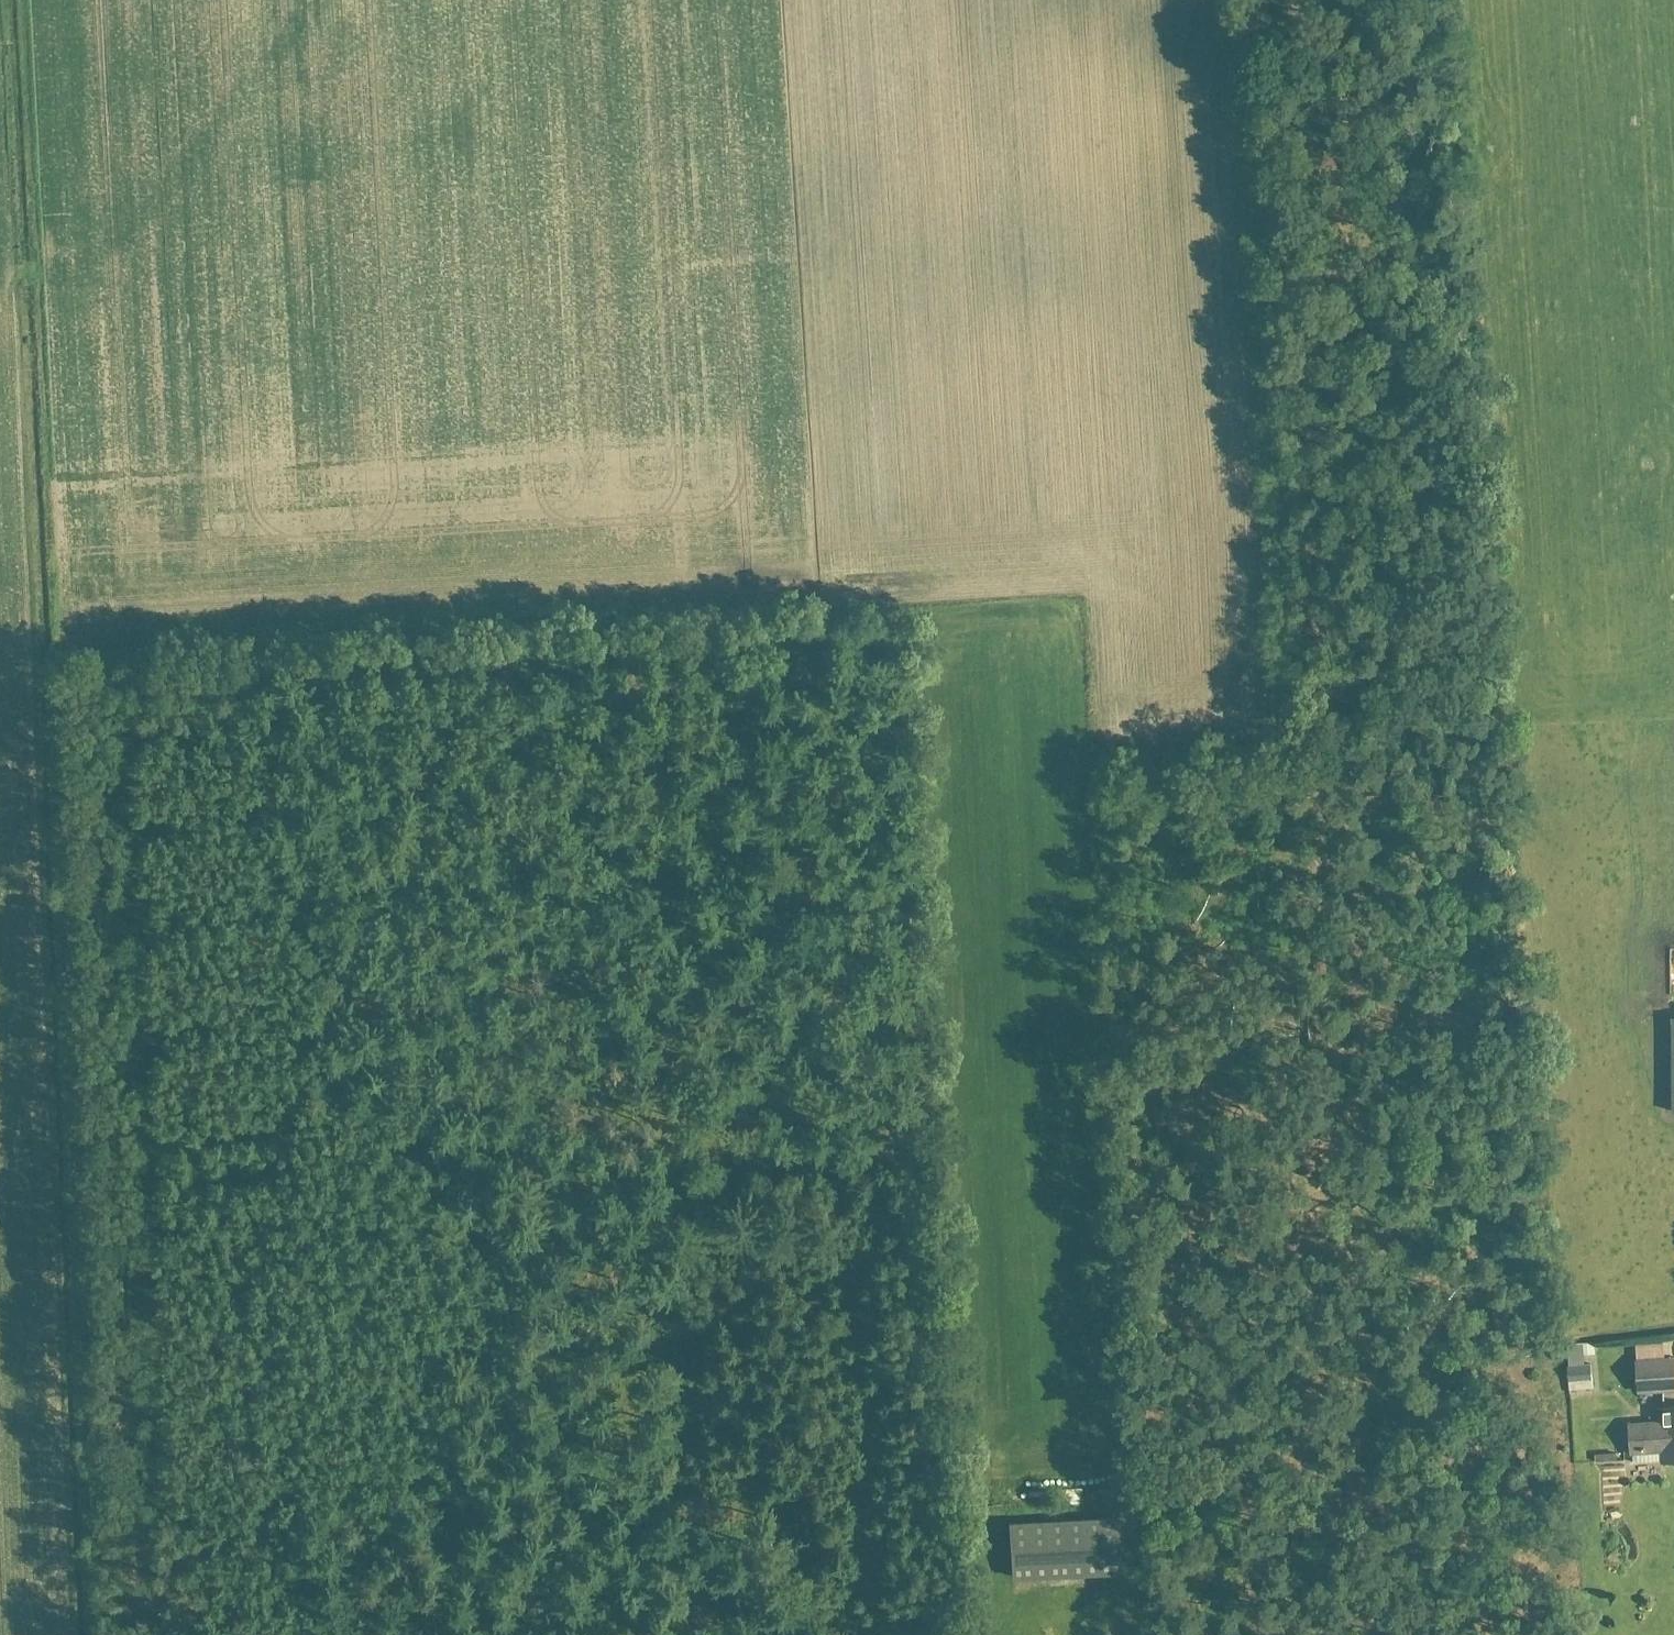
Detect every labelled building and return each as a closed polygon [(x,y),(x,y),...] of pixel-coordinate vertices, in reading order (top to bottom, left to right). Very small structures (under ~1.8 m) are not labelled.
[(1637,1360),(1639,1390),(1673,1388),(1673,1357),(1637,1360)] [(1570,1382),(1593,1380),(1592,1364),(1568,1366),(1570,1382)] [(1579,1382),(1581,1395),(1601,1392),(1599,1379),(1579,1382)] [(1630,1426),(1633,1463),(1673,1460),(1673,1407),(1660,1408),(1661,1423),(1630,1426)] [(1118,1518),(1010,1524),(1013,1577),(1121,1571),(1118,1518)]
